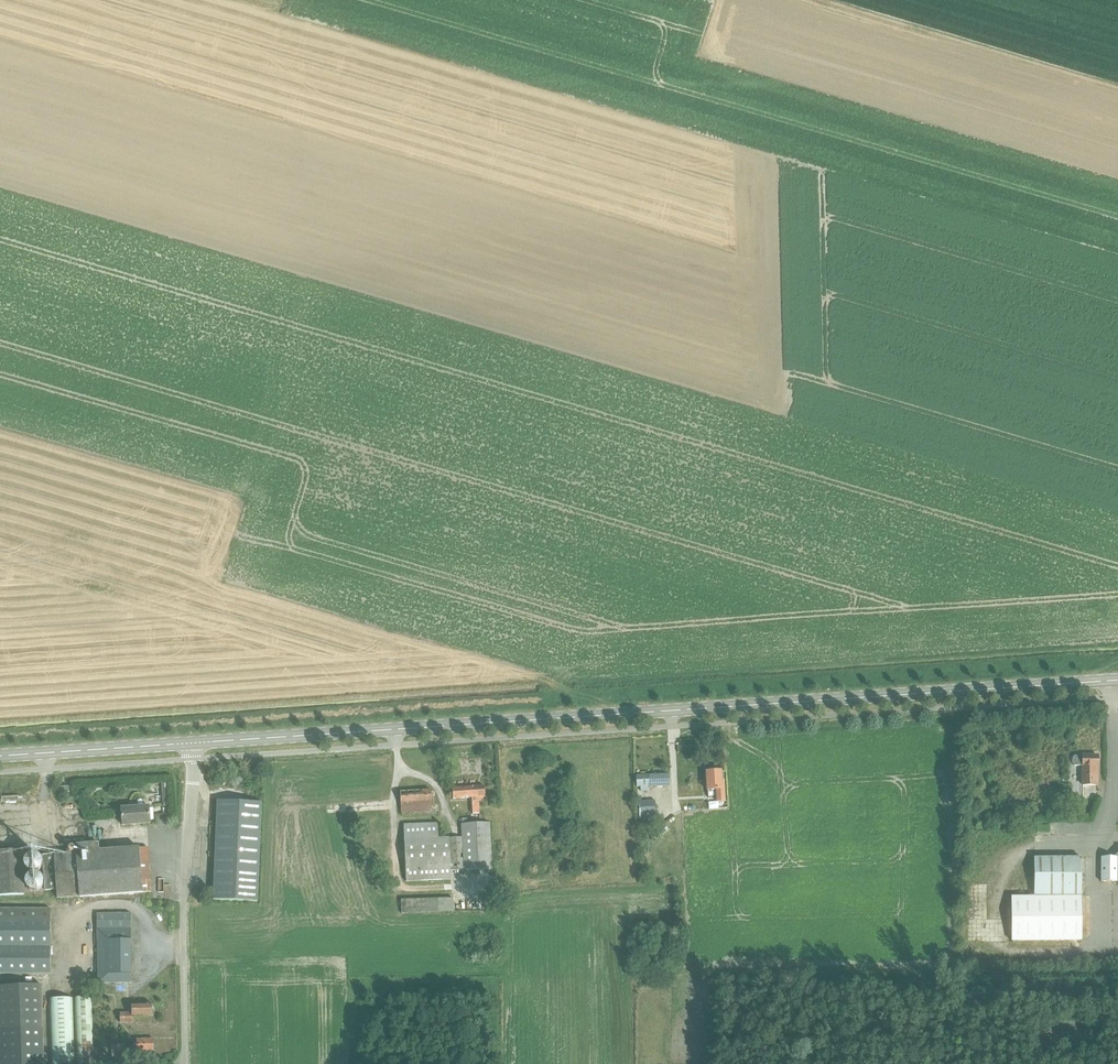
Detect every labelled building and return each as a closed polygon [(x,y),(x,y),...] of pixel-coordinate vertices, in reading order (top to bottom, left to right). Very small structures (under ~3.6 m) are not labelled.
[(1097,785),(1097,756),(1083,756),(1074,756),(1071,759),(1071,763),(1074,766),(1082,766),(1082,785),(1097,785)] [(724,801),(724,796),(723,780),(721,780),(720,771),(706,772),(707,790),(708,797),(716,796),(717,802),(724,801)] [(640,787),(641,792),(650,791),(649,787),(669,786),(669,774),(636,776),(636,787),(640,787)] [(168,781),(159,781),(159,790),(168,790),(168,781)] [(452,788),(453,799),(471,798),(472,814),(479,814),(478,800),(482,800),(482,797),(485,797),(484,786),(452,788)] [(400,792),(401,814),(432,812),(431,790),(400,792)] [(256,901),(260,801),(216,799),(212,899),(256,901)] [(640,819),(656,818),(655,801),(639,801),(640,819)] [(67,804),(67,821),(84,822),(85,805),(67,804)] [(150,823),(149,806),(114,809),(114,817),(121,816),(122,825),(150,823)] [(156,815),(155,822),(169,824),(170,816),(156,815)] [(438,839),(438,824),(403,825),(406,881),(451,879),(450,871),(478,870),(478,877),(492,876),(489,823),(462,824),(462,837),(449,838),(449,839),(438,839)] [(664,825),(659,830),(663,835),(668,830),(664,825)] [(76,854),(43,856),(45,891),(57,890),(58,899),(79,897),(151,892),(147,847),(100,851),(99,843),(75,845),(76,854)] [(973,848),(973,859),(993,858),(992,847),(973,848)] [(24,895),(22,851),(0,852),(0,896),(24,895)] [(1100,882),(1117,882),(1117,857),(1101,857),(1100,882)] [(1011,897),(1012,941),(1034,941),(1081,941),(1081,903),(1081,896),(1080,858),(1033,858),(1034,897),(1011,897)] [(157,881),(169,882),(170,868),(157,868),(157,881)] [(682,883),(689,882),(687,870),(680,871),(682,883)] [(477,893),(457,892),(456,902),(476,903),(477,893)] [(401,914),(453,912),(453,898),(401,900),(401,914)] [(0,909),(0,975),(50,975),(50,921),(50,910),(0,909)] [(130,914),(97,914),(97,983),(131,983),(130,914)] [(0,988),(0,1059),(0,1063),(45,1063),(41,986),(0,988)] [(74,999),(79,1063),(96,1063),(91,997),(74,999)] [(48,1001),(53,1063),(78,1063),(72,999),(48,1001)] [(152,1016),(152,1004),(132,1004),(132,1013),(119,1013),(120,1023),(133,1023),(133,1016),(152,1016)] [(154,1050),(154,1039),(136,1040),(136,1042),(133,1042),(133,1045),(130,1045),(130,1051),(154,1050)]
